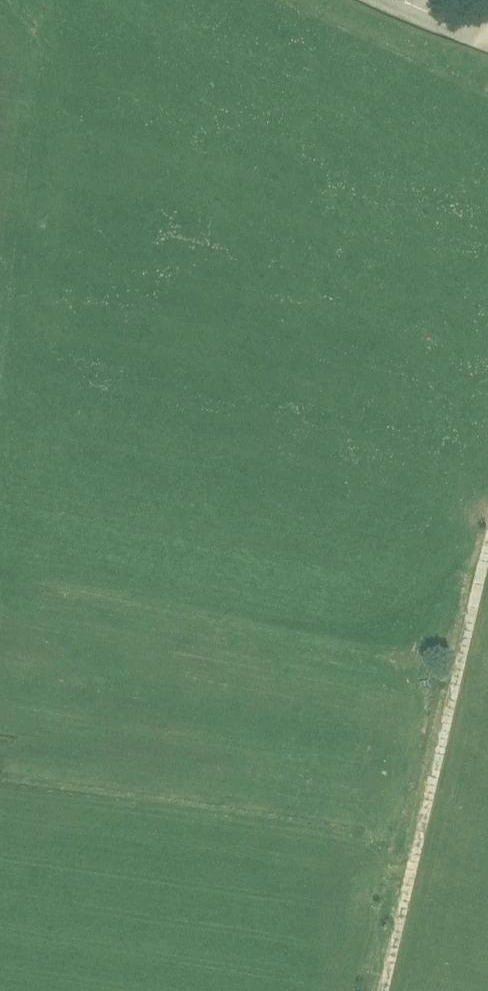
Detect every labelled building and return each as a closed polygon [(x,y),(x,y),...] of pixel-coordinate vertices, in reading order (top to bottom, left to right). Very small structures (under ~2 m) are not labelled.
[(475,3),(487,13),(487,0),(477,0),(475,3)]
